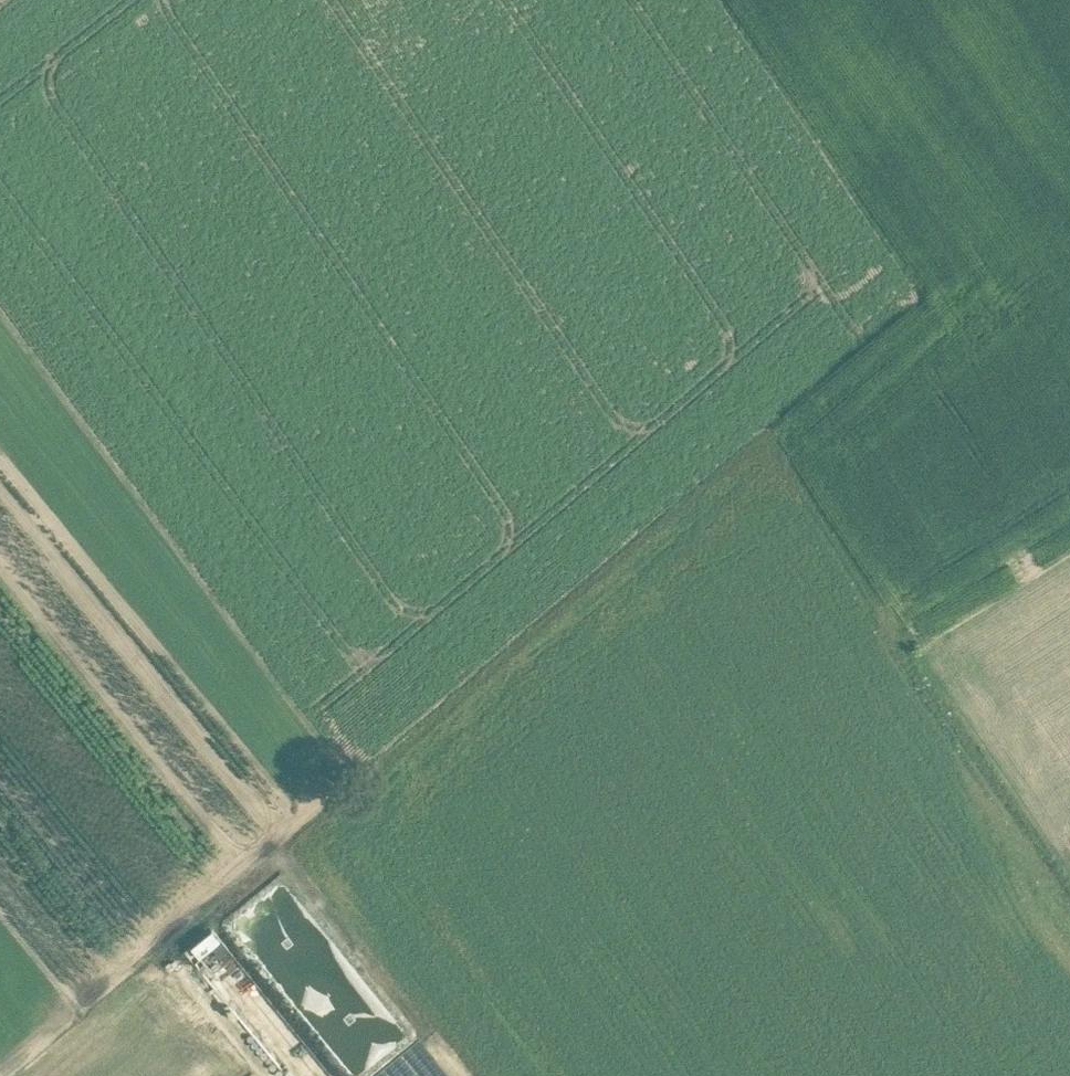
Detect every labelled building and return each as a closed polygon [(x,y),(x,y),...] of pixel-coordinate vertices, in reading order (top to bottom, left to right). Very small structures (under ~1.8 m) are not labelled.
[(258,1023),(277,1007),(211,928),(184,951),(237,1015),(246,1008),(258,1023)] [(247,1066),(251,1048),(186,961),(32,1075),(255,1075),(247,1066)]
